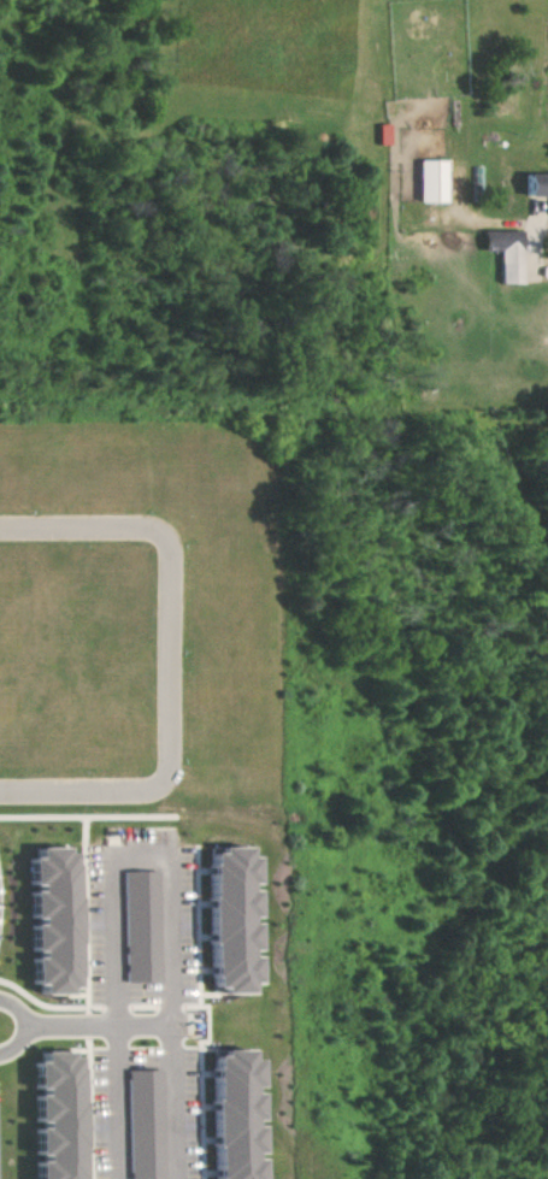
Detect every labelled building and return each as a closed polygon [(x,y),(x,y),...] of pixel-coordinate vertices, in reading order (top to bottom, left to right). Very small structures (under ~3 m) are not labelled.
[(443,202),(443,160),(415,160),(415,202),(443,202)] [(521,174),(521,195),(547,196),(547,174),(521,174)] [(498,250),(497,283),(518,283),(520,230),(481,229),(480,250),(498,250)] [(72,994),(69,848),(33,848),(33,859),(24,859),(25,890),(24,890),(25,923),(25,956),(25,986),(33,985),(33,994),(72,994)] [(205,849),(205,993),(243,993),(243,985),(252,985),(252,955),(252,921),(252,888),(251,888),(251,857),(244,857),(244,849),(205,849)] [(148,877),(149,983),(112,984),(111,878),(148,877)] [(254,1158),(253,1158),(254,1125),(253,1125),(253,1060),(245,1060),(245,1052),(208,1052),(207,1178),(254,1178),(254,1158)] [(71,1053),(34,1054),(34,1064),(25,1064),(26,1093),(27,1127),(26,1127),(27,1160),(26,1160),(27,1178),(74,1178),(71,1053)] [(149,1078),(150,1178),(116,1178),(114,1079),(149,1078)]
